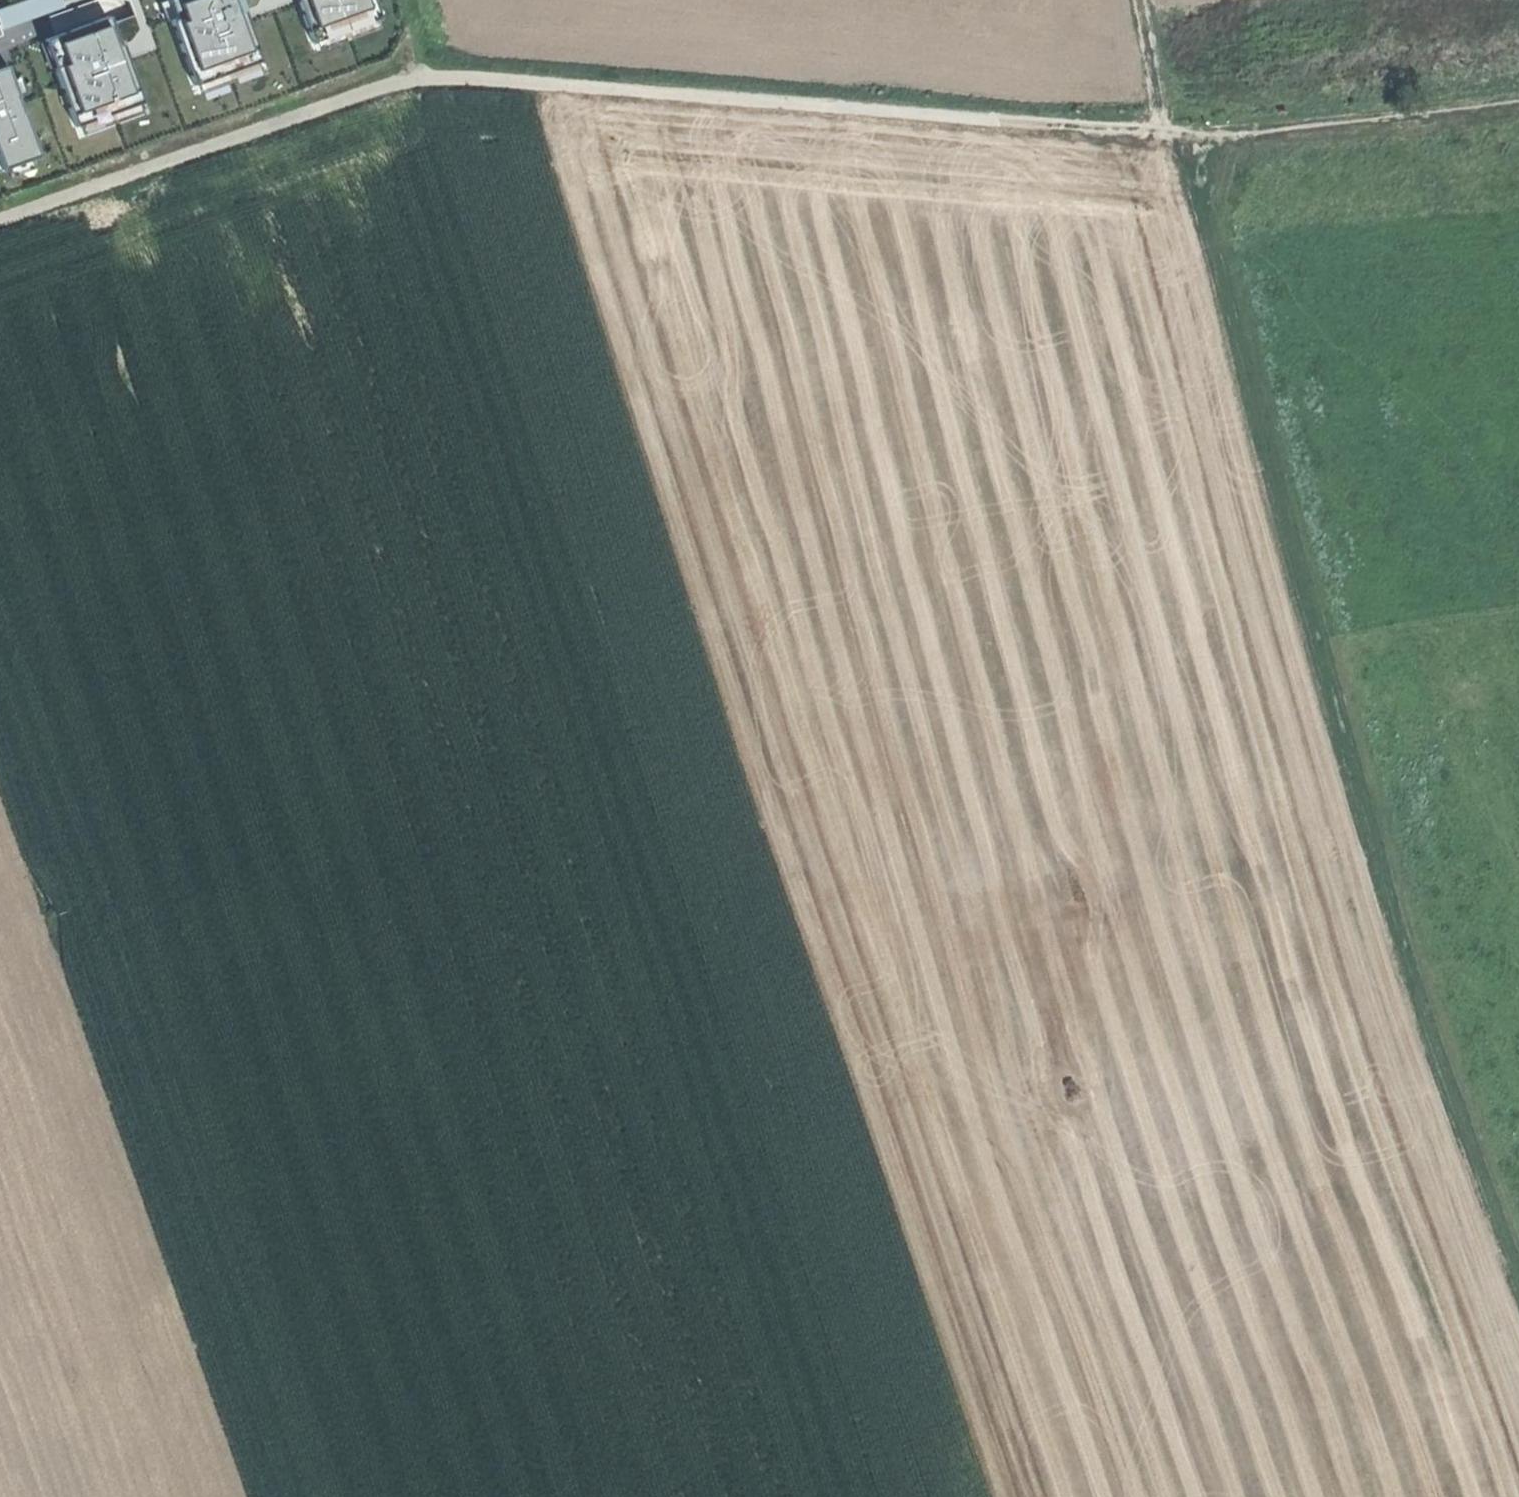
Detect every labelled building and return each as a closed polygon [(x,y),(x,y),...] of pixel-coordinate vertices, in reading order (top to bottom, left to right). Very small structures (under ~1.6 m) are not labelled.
[(0,10),(0,29),(0,30),(63,7),(61,0),(28,0),(0,10)] [(168,20),(174,18),(168,0),(166,0),(158,3),(165,21),(168,20)] [(174,18),(168,20),(193,85),(197,84),(257,61),(261,60),(246,21),(241,23),(237,13),(242,11),(238,0),(168,0),(174,18)] [(302,1),(297,3),(312,43),(315,42),(375,20),(379,18),(372,0),(302,0),(302,1)] [(246,21),(242,11),(237,13),(241,23),(246,21)] [(108,17),(52,38),(62,65),(53,68),(75,127),(78,126),(138,103),(142,102),(127,62),(118,65),(112,48),(119,46),(108,17)] [(379,29),(375,20),(315,42),(318,51),(379,29)] [(43,41),(53,68),(62,65),(52,38),(43,41)] [(120,45),(119,46),(112,48),(118,65),(127,62),(120,45)] [(261,72),(257,61),(197,84),(200,94),(261,72)] [(0,68),(0,104),(18,97),(11,80),(7,66),(0,68)] [(19,77),(11,80),(18,97),(25,95),(19,77)] [(142,113),(138,103),(78,126),(81,136),(142,113)] [(2,170),(8,168),(30,160),(40,156),(22,110),(0,119),(0,165),(2,170)] [(34,168),(30,160),(8,168),(12,177),(34,168)]
